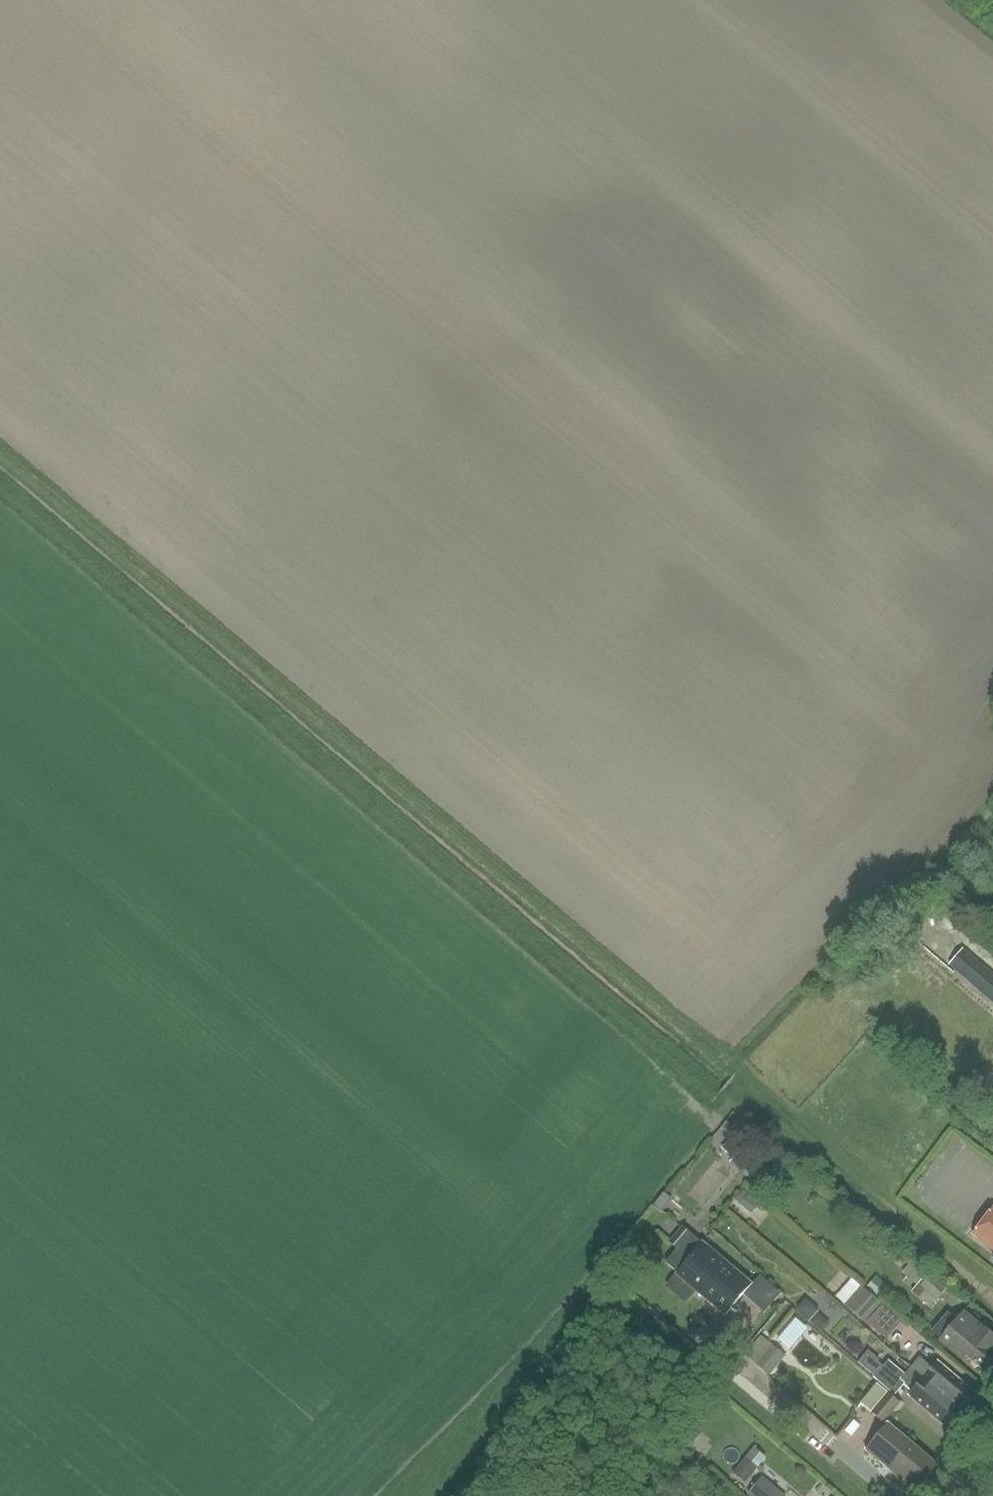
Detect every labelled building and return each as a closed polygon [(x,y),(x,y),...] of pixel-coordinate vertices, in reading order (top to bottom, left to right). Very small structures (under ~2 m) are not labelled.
[(978,967),(966,984),(992,1005),(992,979),(978,967)] [(973,1235),(992,1250),(992,1209),(973,1235)] [(720,1314),(745,1284),(688,1236),(668,1260),(680,1270),(675,1276),(720,1314)] [(931,1307),(947,1288),(919,1265),(909,1278),(917,1285),(913,1291),(931,1307)] [(882,1304),(862,1286),(846,1305),(866,1323),(882,1304)] [(992,1348),(992,1336),(964,1312),(940,1340),(958,1355),(961,1351),(984,1370),(992,1359),(992,1352),(991,1351),(992,1348)] [(798,1317),(779,1338),(790,1348),(810,1327),(798,1317)] [(770,1376),(786,1357),(773,1345),(756,1365),(770,1376)] [(901,1379),(915,1389),(908,1397),(949,1430),(955,1422),(958,1425),(965,1417),(920,1379),(922,1377),(911,1368),(905,1374),(889,1361),(884,1367),(879,1362),(880,1360),(869,1351),(859,1362),(876,1376),(874,1378),(888,1390),(895,1396),(906,1384),(900,1380),(901,1379)] [(911,1368),(922,1377),(920,1379),(965,1417),(972,1409),(968,1405),(974,1397),(977,1394),(938,1361),(933,1367),(920,1357),(911,1368)] [(877,1386),(860,1406),(882,1424),(899,1404),(877,1386)] [(915,1491),(935,1468),(886,1426),(864,1452),(900,1483),(903,1481),(915,1491)] [(753,1446),(733,1472),(746,1482),(766,1456),(753,1446)] [(750,1495),(786,1495),(763,1477),(748,1495),(750,1495)]
